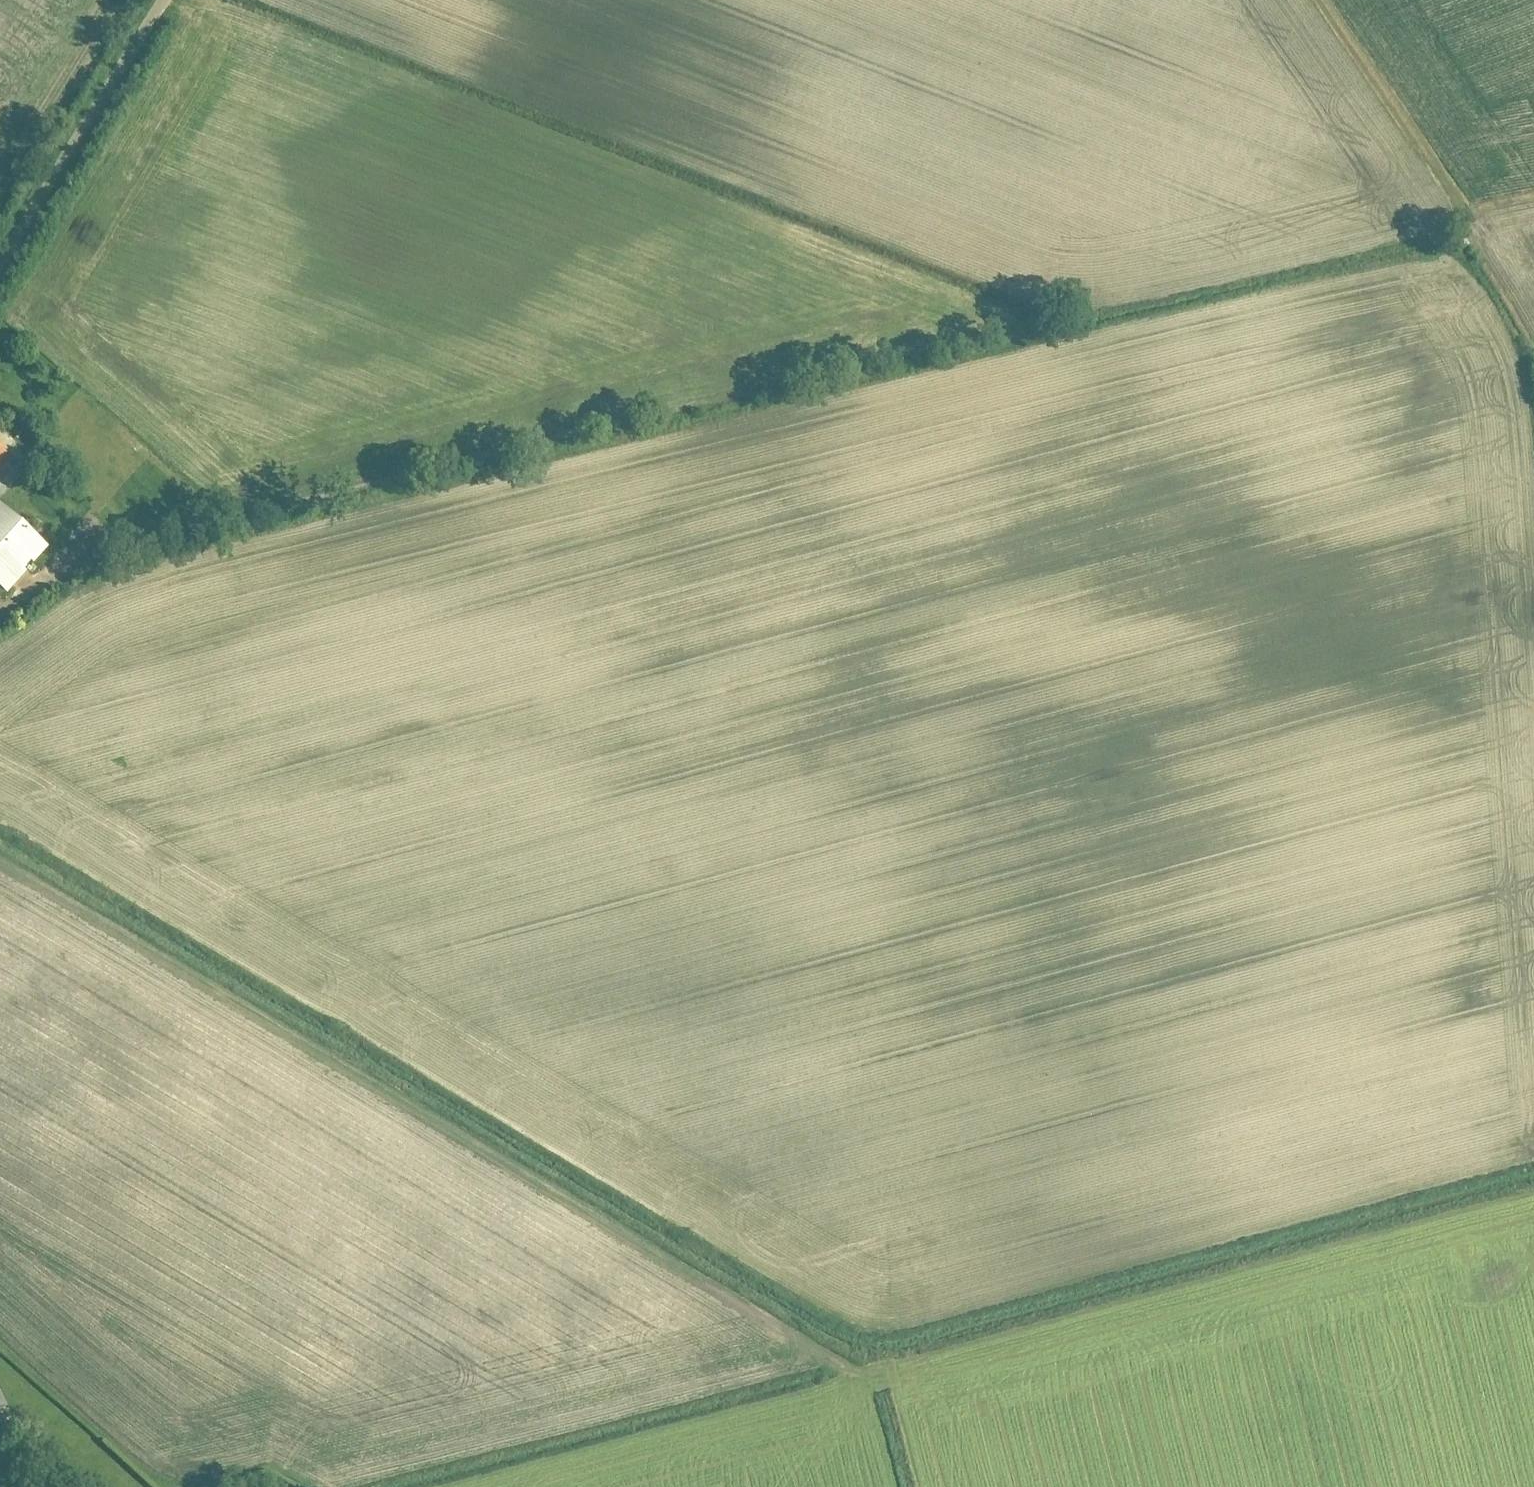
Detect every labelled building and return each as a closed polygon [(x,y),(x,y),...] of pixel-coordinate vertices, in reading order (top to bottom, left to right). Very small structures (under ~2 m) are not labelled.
[(0,509),(0,586),(3,588),(44,543),(0,509)]
